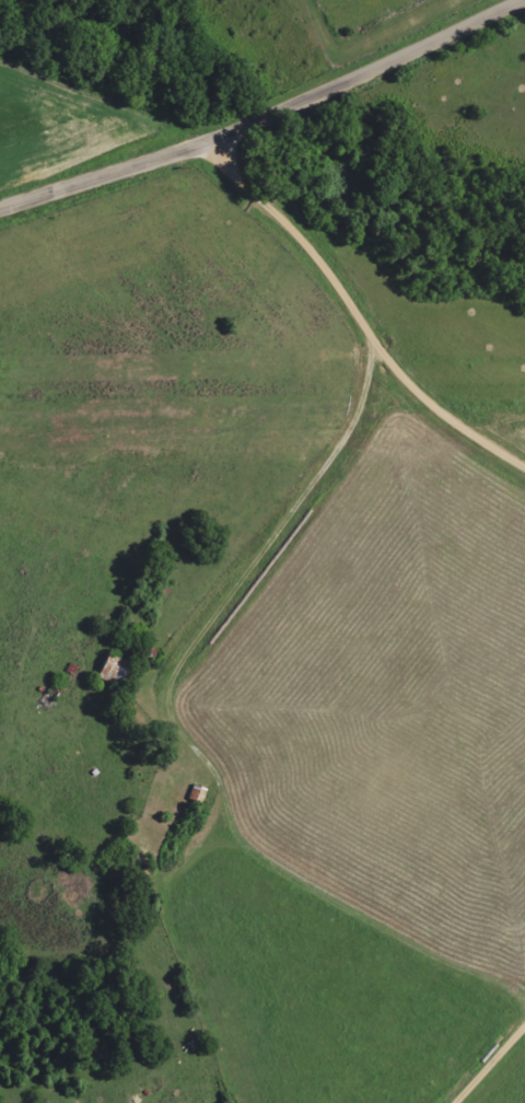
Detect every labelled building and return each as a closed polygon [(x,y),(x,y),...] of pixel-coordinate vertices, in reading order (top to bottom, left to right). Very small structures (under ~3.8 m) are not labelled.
[(128,673),(122,671),(125,661),(103,654),(96,678),(124,687),(128,673)]
